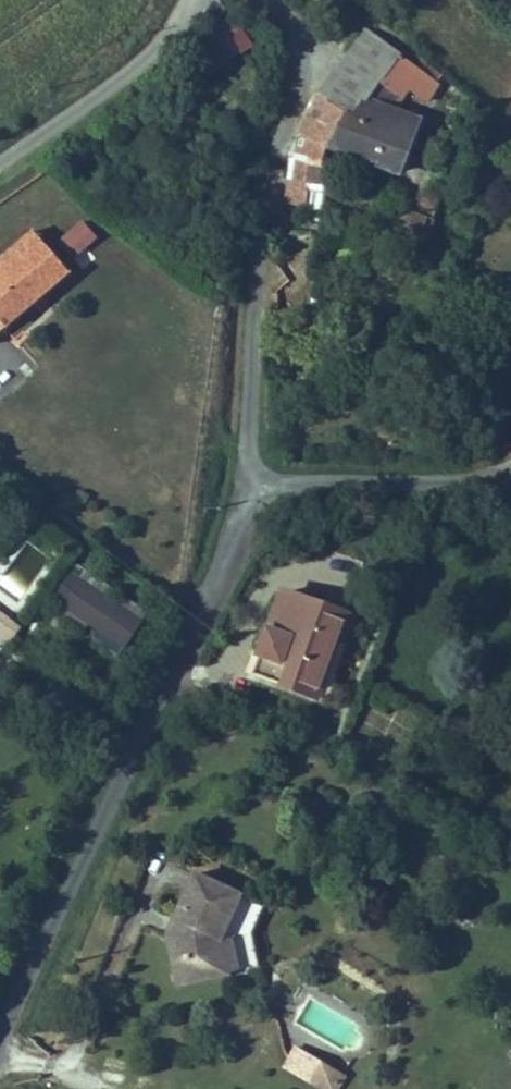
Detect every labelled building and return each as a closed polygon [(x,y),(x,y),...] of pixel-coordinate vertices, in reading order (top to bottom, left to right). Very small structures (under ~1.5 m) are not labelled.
[(344,36),(384,57),(396,28),(358,7),(344,36)] [(249,17),(199,51),(216,75),(271,38),(264,28),(269,24),(264,17),(259,20),(256,16),(251,20),(249,17)] [(445,54),(396,28),(384,57),(379,68),(402,71),(413,72),(436,82),(445,54)] [(320,83),(362,108),(371,86),(379,68),(384,57),(344,36),(320,83)] [(402,71),(379,68),(371,86),(395,95),(402,71)] [(362,108),(320,83),(318,89),(310,127),(348,139),(362,108)] [(395,95),(371,86),(362,108),(348,139),(408,161),(427,108),(395,95)] [(303,158),(295,199),(314,204),(317,189),(344,195),(346,169),(303,158)] [(439,224),(456,179),(443,174),(427,196),(412,202),(409,212),(439,224)] [(74,260),(99,236),(81,218),(57,242),(74,260)] [(59,263),(21,223),(0,242),(0,318),(59,263)] [(124,652),(148,607),(71,566),(47,611),(124,652)] [(356,613),(288,585),(253,670),(321,698),(356,613)] [(1,629),(18,608),(8,600),(4,606),(0,604),(0,629),(1,629)] [(228,969),(224,930),(243,887),(196,866),(177,912),(183,914),(178,926),(168,928),(176,979),(228,969)] [(242,966),(237,929),(224,930),(228,969),(242,966)] [(343,1077),(322,1063),(311,1082),(322,1088),(336,1088),(343,1077)]
